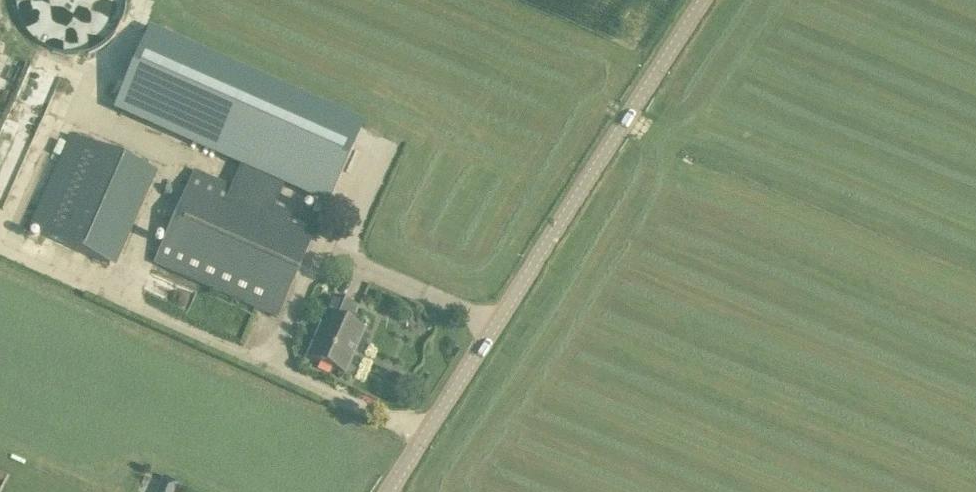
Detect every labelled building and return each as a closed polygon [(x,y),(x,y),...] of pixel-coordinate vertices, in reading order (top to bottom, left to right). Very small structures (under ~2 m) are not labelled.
[(15,1),(16,10),(18,16),(20,22),(24,30),(28,36),(34,42),(39,45),(45,49),(56,53),(70,55),(78,54),(86,53),(91,51),(98,48),(104,43),(107,41),(112,36),(117,29),(121,23),(123,16),(125,7),(125,2),(125,0),(15,0),(15,1)] [(149,34),(117,107),(244,163),(232,189),(274,208),(286,182),(329,201),(361,128),(149,34)] [(151,173),(71,138),(29,231),(109,266),(151,173)] [(232,189),(195,173),(154,265),(277,319),(318,227),(274,208),(232,189)] [(334,300),(308,359),(346,375),(364,332),(350,326),(357,310),(334,300)] [(157,491),(174,491),(179,481),(164,475),(157,491)]
